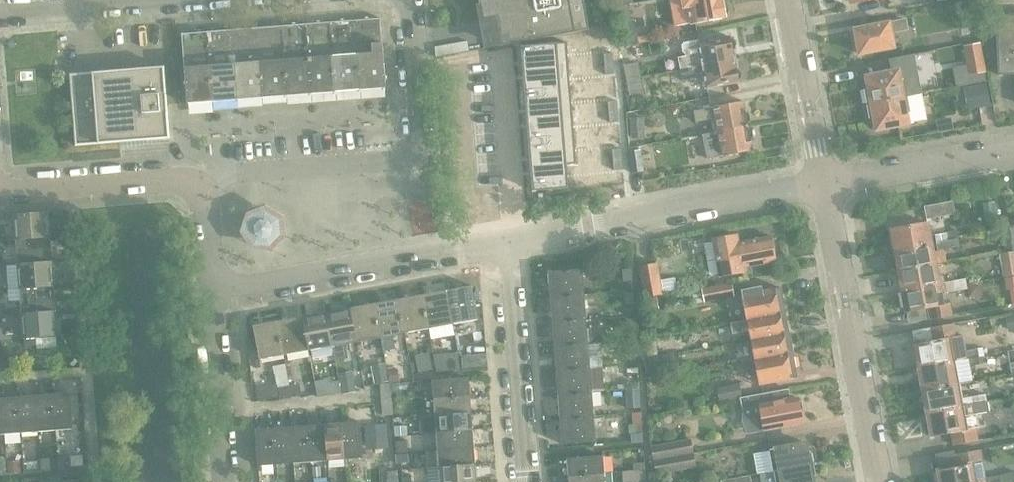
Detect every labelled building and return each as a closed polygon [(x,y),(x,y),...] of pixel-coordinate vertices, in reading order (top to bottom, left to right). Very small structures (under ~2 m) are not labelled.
[(483,20),(493,18),(499,47),(589,30),(584,0),(480,0),(483,20)] [(728,4),(725,0),(682,0),(684,9),(688,8),(691,24),(728,17),(729,11),(728,4)] [(639,43),(635,20),(631,20),(629,5),(617,7),(623,46),(639,43)] [(996,15),(998,75),(1013,74),(1013,15),(996,15)] [(386,88),(381,18),(182,34),(188,103),(386,88)] [(894,48),(891,33),(907,30),(905,20),(855,30),(859,55),(894,48)] [(735,61),(733,51),(736,47),(735,40),(731,37),(699,43),(699,40),(684,43),(682,46),(683,53),(686,54),(686,56),(678,58),(681,71),(735,61)] [(984,42),(968,43),(969,68),(985,67),(984,42)] [(567,43),(521,46),(523,71),(569,67),(567,43)] [(935,51),(906,53),(907,64),(936,61),(935,51)] [(613,54),(604,54),(605,65),(614,64),(613,54)] [(742,78),(741,71),(737,68),(735,61),(681,71),(683,82),(705,77),(707,88),(739,82),(742,78)] [(614,64),(605,65),(606,75),(615,75),(614,64)] [(641,78),(638,64),(624,67),(627,81),(641,78)] [(170,138),(164,66),(70,74),(75,146),(170,138)] [(569,67),(523,71),(525,95),(571,91),(569,67)] [(907,96),(904,82),(910,81),(908,69),(867,77),(869,87),(864,88),(867,103),(907,96)] [(643,91),(641,78),(627,81),(630,94),(643,91)] [(992,104),(988,84),(963,88),(967,108),(992,104)] [(571,91),(525,95),(527,119),(572,115),(571,91)] [(907,96),(867,103),(870,120),(875,120),(877,129),(926,121),(921,93),(907,96)] [(617,101),(608,102),(609,112),(618,112),(617,101)] [(744,101),(694,111),(696,123),(713,120),(715,133),(749,127),(748,124),(750,121),(749,114),(746,112),(744,101)] [(618,112),(609,112),(610,123),(619,122),(618,112)] [(572,115),(527,119),(529,143),(574,139),(572,115)] [(643,135),(642,119),(632,120),(633,136),(643,135)] [(715,133),(703,135),(708,159),(753,151),(751,140),(753,137),(752,130),(749,128),(749,127),(715,133)] [(574,139),(529,143),(531,167),(567,164),(567,165),(576,164),(576,163),(574,139)] [(621,149),(612,150),(613,160),(622,159),(621,149)] [(643,171),(640,151),(629,152),(632,173),(643,171)] [(622,159),(613,160),(614,171),(623,170),(622,159)] [(567,164),(531,167),(533,192),(569,189),(567,165),(567,164)] [(956,214),(953,201),(924,207),(927,219),(956,214)] [(253,250),(288,238),(276,202),(240,214),(253,250)] [(50,237),(48,212),(14,215),(16,240),(50,237)] [(958,239),(956,231),(930,236),(928,223),(891,230),(895,251),(958,239)] [(776,261),(772,237),(739,242),(738,235),(713,240),(720,276),(745,272),(744,267),(776,261)] [(669,245),(667,237),(667,236),(655,239),(657,248),(669,245)] [(52,262),(50,237),(16,240),(18,265),(52,262)] [(946,262),(943,251),(959,248),(958,239),(895,251),(899,271),(946,262)] [(1006,251),(1006,252),(999,254),(1003,277),(1005,277),(1013,275),(1013,250),(1006,251)] [(54,286),(52,262),(18,265),(20,289),(54,286)] [(949,282),(948,274),(946,262),(899,271),(902,290),(949,282)] [(662,294),(657,264),(640,267),(645,297),(662,294)] [(584,294),(582,269),(548,272),(550,297),(584,294)] [(1005,277),(1006,288),(1013,287),(1013,275),(1005,277)] [(943,305),(940,292),(967,287),(965,279),(949,282),(902,290),(906,311),(927,307),(930,319),(953,315),(951,303),(943,305)] [(735,296),(733,284),(702,289),(702,288),(692,290),(695,304),(735,296)] [(56,311),(54,286),(20,289),(22,314),(56,311)] [(478,319),(472,286),(448,290),(455,324),(478,319)] [(785,309),(783,297),(779,298),(777,289),(763,292),(762,286),(742,291),(747,320),(782,315),(781,309),(785,309)] [(455,324),(448,290),(424,295),(430,328),(455,324)] [(625,305),(634,304),(633,292),(624,292),(625,305)] [(586,319),(584,294),(550,297),(552,322),(586,319)] [(430,328),(424,295),(398,299),(405,333),(430,328)] [(405,333),(398,299),(374,304),(380,337),(381,337),(384,351),(395,349),(393,335),(405,333)] [(380,337),(374,304),(349,308),(355,342),(380,337)] [(355,342),(349,308),(325,313),(331,346),(333,346),(335,361),(348,359),(345,344),(355,342)] [(58,336),(56,311),(22,314),(24,338),(36,337),(37,347),(37,349),(58,348),(57,336),(58,336)] [(331,346),(325,313),(301,317),(307,351),(331,346)] [(786,338),(784,326),(787,321),(782,317),(782,315),(747,320),(731,323),(733,334),(743,332),(742,329),(748,328),(751,342),(768,339),(769,342),(786,338)] [(307,351),(301,317),(278,322),(284,355),(285,364),(290,364),(289,354),(307,351)] [(627,331),(636,330),(635,318),(626,318),(627,331)] [(588,344),(586,319),(552,322),(554,347),(588,344)] [(284,355),(278,322),(254,326),(260,359),(284,355)] [(965,351),(963,336),(955,337),(953,324),(931,328),(934,341),(915,344),(915,346),(913,348),(915,357),(917,358),(919,367),(955,361),(967,359),(965,351)] [(36,337),(24,338),(25,348),(37,347),(36,337)] [(790,357),(788,350),(792,345),(787,342),(786,338),(769,342),(768,339),(751,342),(738,345),(742,367),(753,365),(752,364),(755,363),(790,357)] [(642,340),(627,341),(629,358),(644,357),(642,340)] [(601,356),(589,357),(588,344),(554,347),(556,371),(590,369),(590,368),(602,367),(601,356)] [(659,360),(658,345),(646,345),(646,360),(659,360)] [(983,348),(977,349),(965,351),(967,359),(984,356),(983,348)] [(460,354),(435,356),(438,373),(462,371),(460,354)] [(487,367),(486,355),(461,357),(462,369),(487,367)] [(794,356),(790,357),(755,363),(759,385),(793,378),(792,370),(796,369),(794,356)] [(986,364),(984,356),(967,359),(968,367),(986,364)] [(659,370),(659,360),(646,360),(647,371),(659,370)] [(959,384),(955,361),(919,367),(921,377),(919,379),(921,388),(923,389),(923,390),(959,384)] [(386,364),(373,366),(376,384),(389,382),(386,364)] [(637,366),(627,367),(627,377),(638,376),(637,366)] [(592,393),(590,369),(556,371),(558,396),(592,393)] [(398,381),(397,370),(389,371),(390,382),(398,381)] [(332,376),(315,379),(319,397),(335,394),(332,376)] [(356,392),(353,377),(340,379),(343,394),(356,392)] [(470,395),(469,378),(433,381),(434,398),(470,395)] [(301,395),(298,383),(289,385),(291,397),(301,395)] [(392,402),(390,384),(381,384),(382,403),(392,402)] [(742,397),(739,384),(717,389),(719,402),(742,397)] [(962,399),(959,384),(923,390),(923,392),(922,394),(923,403),(926,404),(927,413),(987,402),(986,395),(962,399)] [(291,397),(289,385),(277,387),(277,385),(256,389),(258,401),(279,397),(280,399),(291,397)] [(800,412),(804,409),(802,402),(798,400),(798,398),(790,399),(788,389),(742,398),(750,433),(802,423),(800,412)] [(73,429),(71,393),(52,394),(55,430),(73,429)] [(594,417),(592,393),(558,396),(560,419),(594,417)] [(55,430),(52,394),(35,396),(38,432),(55,430)] [(471,413),(470,395),(434,398),(435,416),(471,413)] [(38,432),(35,396),(17,397),(20,433),(38,432)] [(20,433),(17,397),(0,398),(3,434),(20,433)] [(393,415),(392,402),(382,403),(383,415),(393,415)] [(968,430),(965,416),(977,414),(977,412),(989,410),(987,402),(927,413),(929,423),(927,425),(929,434),(931,435),(932,437),(951,434),(954,445),(978,441),(976,428),(968,430)] [(473,430),(471,413),(435,416),(437,433),(473,430)] [(632,423),(643,422),(642,413),(632,414),(632,423)] [(596,442),(594,417),(560,419),(562,444),(596,442)] [(363,458),(360,422),(342,423),(344,459),(363,458)] [(344,459),(342,423),(323,425),(326,461),(344,459)] [(385,423),(365,425),(366,450),(387,448),(385,423)] [(326,461),(323,425),(306,426),(309,462),(326,461)] [(309,462),(306,426),(289,427),(292,463),(309,462)] [(407,426),(395,427),(395,436),(408,436),(407,426)] [(292,463),(289,427),(273,429),(276,464),(292,463)] [(276,464),(273,429),(256,430),(259,466),(276,464)] [(474,448),(473,430),(437,433),(438,451),(474,448)] [(651,446),(654,463),(694,455),(691,438),(651,446)] [(814,465),(812,453),(808,452),(806,443),(770,450),(770,451),(754,454),(758,475),(774,472),(814,465)] [(475,465),(474,448),(438,451),(439,468),(475,465)] [(974,465),(982,463),(980,450),(955,454),(958,467),(938,471),(938,472),(937,474),(938,481),(977,481),(974,465)] [(696,467),(694,455),(654,463),(656,475),(696,467)] [(605,474),(603,456),(567,459),(569,477),(605,474)] [(66,468),(65,457),(57,458),(58,469),(66,468)] [(645,471),(644,462),(633,463),(634,471),(645,471)] [(475,465),(439,468),(441,481),(477,481),(475,465)] [(812,478),(816,475),(814,465),(774,472),(776,481),(813,481),(812,478)] [(321,466),(312,467),(313,478),(321,478),(321,466)] [(397,471),(388,471),(389,481),(398,481),(397,471)] [(605,474),(569,477),(569,481),(605,481),(605,474)]
